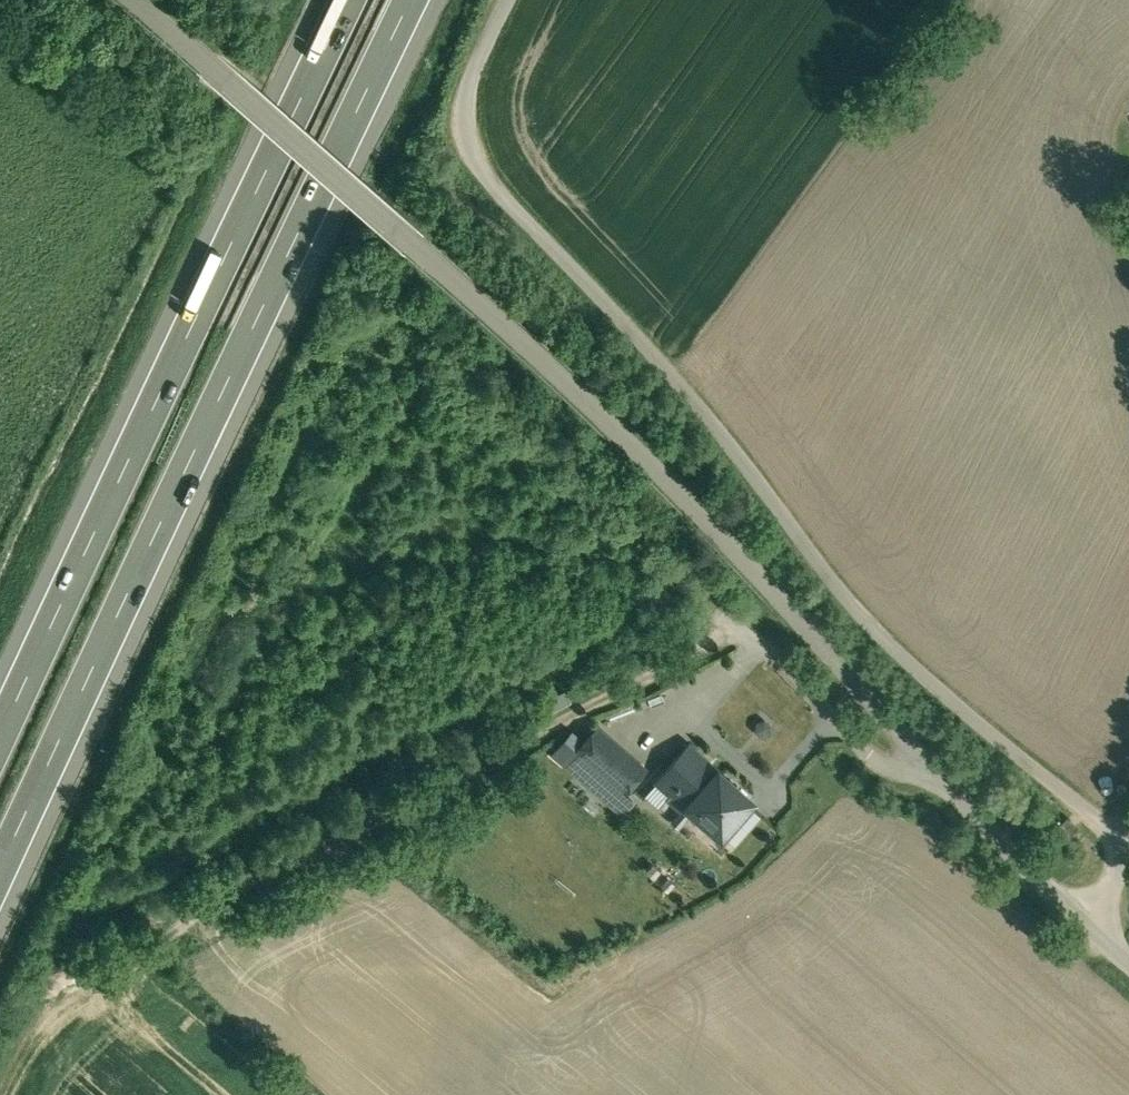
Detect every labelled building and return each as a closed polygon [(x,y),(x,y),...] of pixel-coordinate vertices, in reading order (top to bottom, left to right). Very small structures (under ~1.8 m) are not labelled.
[(562,690),(537,699),(541,712),(567,702),(562,690)] [(640,763),(602,723),(579,743),(592,757),(571,778),(596,804),(640,763)] [(688,744),(657,780),(671,793),(666,798),(681,811),(685,805),(686,806),(717,770),(688,744)] [(717,770),(686,806),(720,836),(751,800),(717,770)]
